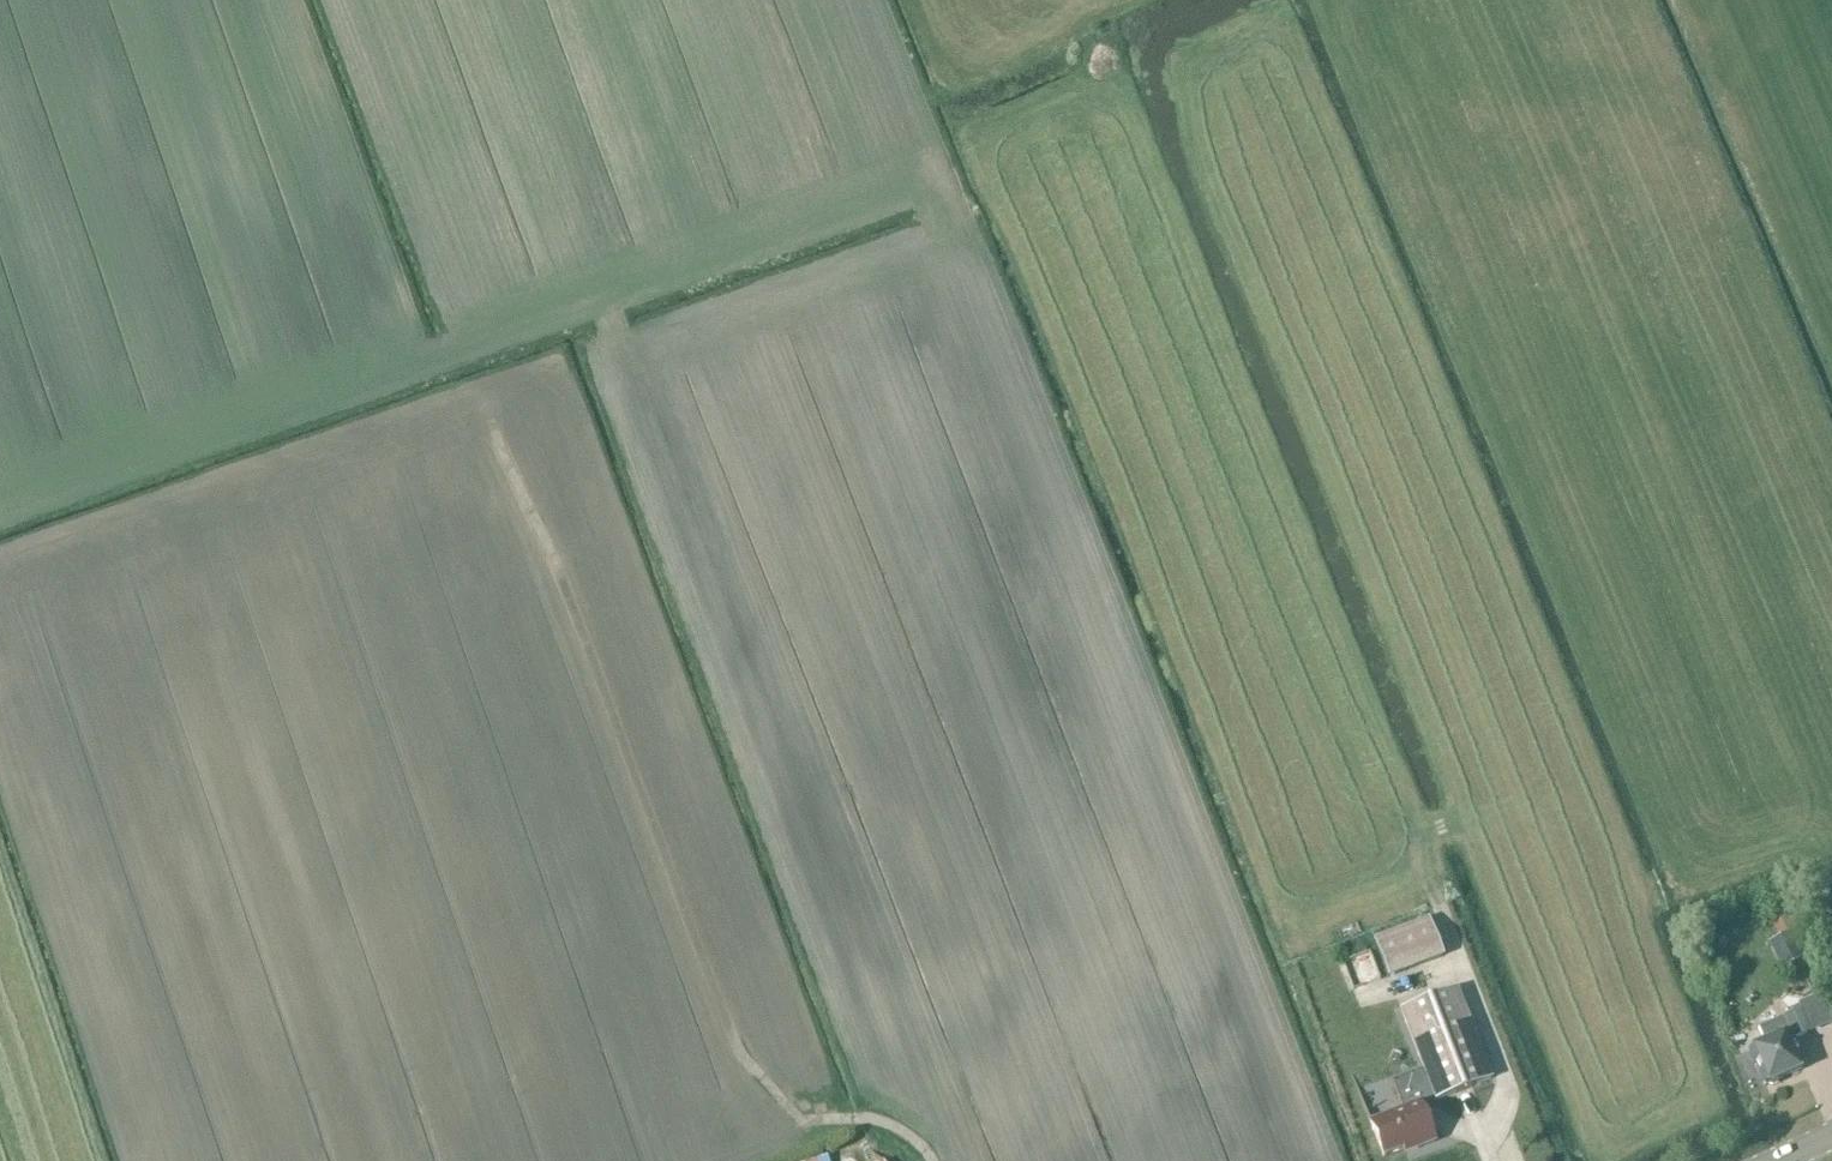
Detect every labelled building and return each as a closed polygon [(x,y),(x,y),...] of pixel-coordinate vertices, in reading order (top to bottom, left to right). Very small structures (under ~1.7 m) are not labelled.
[(1374,942),(1388,978),(1444,957),(1430,920),(1374,942)] [(1401,1011),(1424,1071),(1435,1099),(1436,1101),(1491,1080),(1456,990),(1401,1011)] [(1765,1085),(1802,1069),(1790,1041),(1809,1033),(1800,1011),(1759,1029),(1766,1046),(1750,1052),(1765,1085)] [(1421,1105),(1435,1099),(1424,1071),(1409,1077),(1414,1088),(1397,1095),(1403,1110),(1370,1123),(1384,1158),(1417,1145),(1418,1149),(1435,1143),(1421,1105)]
